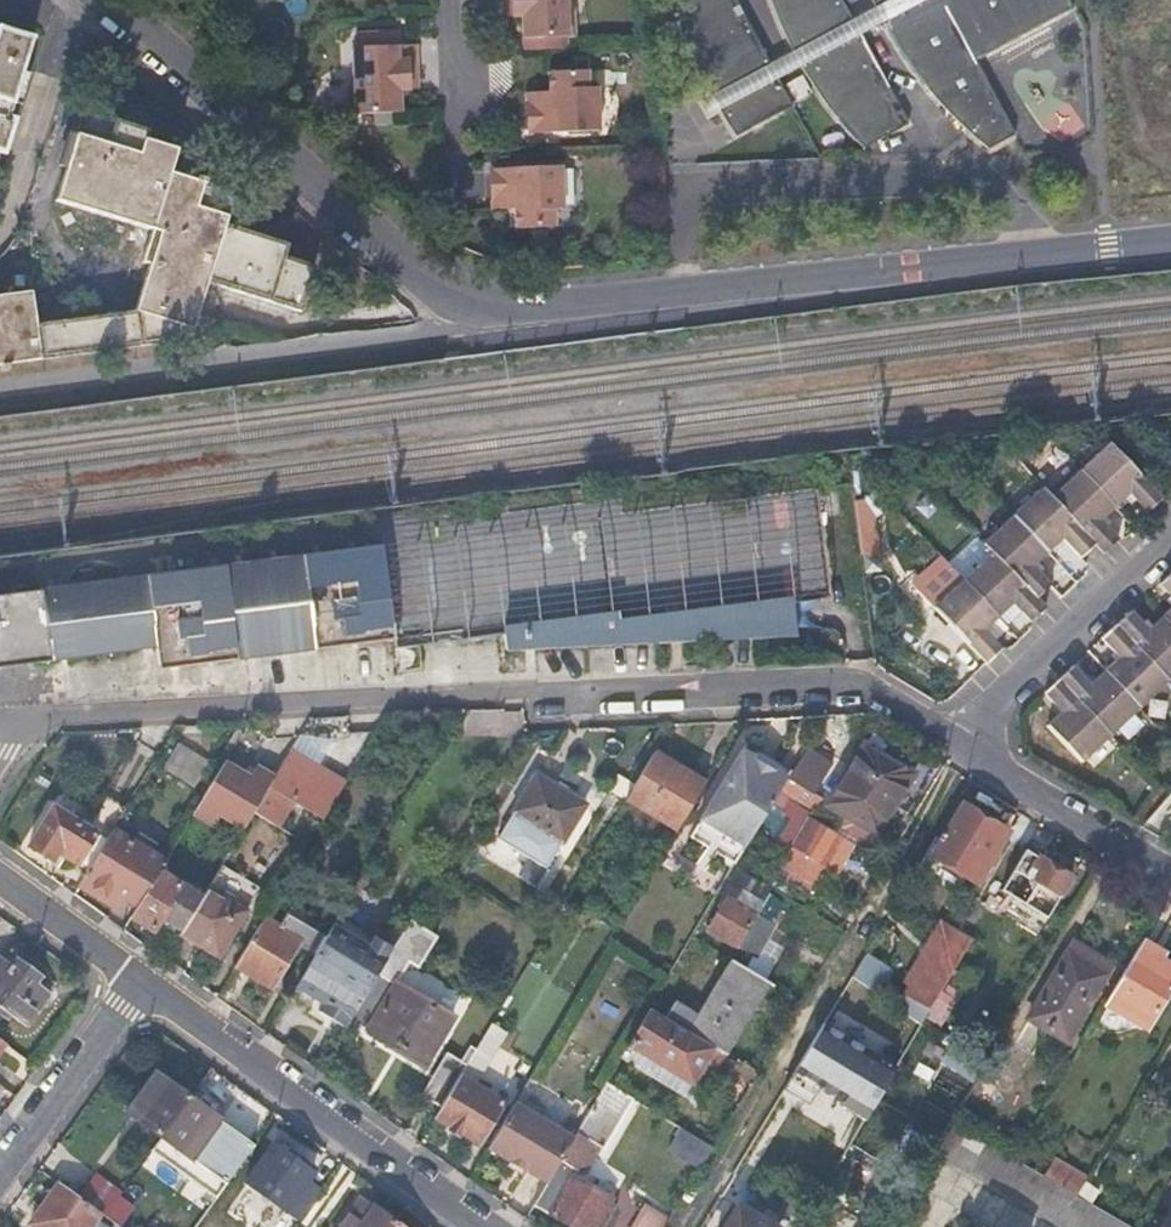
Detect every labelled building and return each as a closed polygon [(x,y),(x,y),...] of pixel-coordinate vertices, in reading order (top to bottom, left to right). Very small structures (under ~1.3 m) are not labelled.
[(505,7),(513,7),(513,17),(524,17),(526,53),(568,51),(567,38),(575,38),(573,11),(566,12),(566,0),(504,0),(505,7)] [(1079,17),(1070,0),(874,0),(879,14),(857,25),(844,0),(774,0),(782,22),(798,56),(774,69),(746,17),(739,20),(735,12),(743,8),(738,0),(676,0),(675,0),(698,57),(719,97),(726,109),(742,136),(795,109),(793,105),(781,82),(804,70),(813,86),(824,100),(835,115),(851,134),(866,151),(910,127),(903,115),(896,120),(892,113),(900,108),(864,39),(886,28),(898,49),(923,86),(958,125),(968,135),(972,139),(992,156),(1020,142),(981,67),(1079,17)] [(513,7),(505,7),(505,18),(513,17),(513,7)] [(0,144),(8,146),(20,111),(12,108),(37,32),(0,20),(0,145),(0,144)] [(408,79),(416,80),(415,46),(398,47),(398,33),(358,35),(358,48),(353,48),(354,88),(347,88),(349,115),(402,114),(401,90),(408,90),(408,79)] [(554,89),(547,89),(547,99),(529,100),(531,131),(602,127),(600,83),(590,84),(589,68),(553,69),(554,89)] [(417,90),(416,80),(408,79),(408,90),(417,90)] [(547,99),(547,89),(528,90),(529,100),(547,99)] [(717,114),(726,109),(719,97),(711,102),(717,114)] [(198,181),(206,156),(148,138),(152,129),(88,109),(61,199),(155,229),(145,261),(153,263),(139,311),(40,320),(36,289),(0,294),(0,363),(195,345),(214,351),(222,326),(202,320),(213,288),(304,317),(318,272),(296,264),(300,252),(227,229),(237,198),(206,188),(197,185),(198,181)] [(510,207),(510,216),(515,216),(517,235),(554,234),(554,217),(564,217),(562,172),(490,175),(493,207),(510,207)] [(493,217),(510,216),(510,207),(493,207),(493,217)] [(1121,497),(1138,514),(1151,500),(1099,445),(1043,498),(1035,489),(976,544),(983,553),(926,608),(978,665),(993,651),(975,632),(1004,605),(1021,623),(1036,609),(1029,599),(1042,587),(1026,569),(1057,542),(1072,558),(1086,546),(1093,554),(1109,540),(1092,523),(1121,497)] [(870,518),(886,510),(875,490),(860,499),(870,518)] [(859,554),(877,552),(875,526),(857,528),(859,554)] [(410,642),(400,547),(386,549),(398,643),(410,642)] [(398,643),(386,549),(230,568),(241,660),(398,643)] [(241,660),(230,568),(47,590),(56,659),(158,646),(161,669),(241,660)] [(1025,694),(1042,712),(1027,727),(1062,764),(1170,659),(1170,581),(1162,571),(1157,568),(1141,583),(1158,601),(1129,628),(1112,611),(1083,639),(1100,656),(1070,685),(1059,674),(1054,667),(1025,694)] [(47,590),(0,596),(0,667),(56,659),(47,590)] [(505,628),(509,650),(799,636),(794,597),(732,603),(620,617),(619,612),(505,628)] [(435,650),(412,653),(414,676),(439,673),(435,650)] [(184,737),(168,764),(199,783),(216,757),(184,737)] [(261,758),(235,743),(207,791),(228,803),(234,793),(258,806),(273,781),(286,759),(267,747),(261,758)] [(865,746),(830,801),(879,830),(914,776),(865,746)] [(293,747),(286,759),(273,781),(328,814),(348,780),(293,747)] [(697,833),(741,860),(784,789),(793,774),(749,748),(697,833)] [(710,780),(657,749),(628,797),(681,828),(710,780)] [(539,771),(501,832),(548,861),(588,798),(539,771)] [(114,827),(129,802),(111,791),(91,823),(62,801),(34,839),(56,856),(62,848),(90,868),(114,827)] [(292,804),(280,827),(304,841),(317,818),(292,804)] [(966,804),(937,851),(981,879),(994,857),(989,853),(1004,827),(966,804)] [(846,839),(851,830),(816,809),(812,817),(846,839)] [(837,852),(846,839),(812,817),(795,846),(829,867),(837,852)] [(1007,857),(1018,864),(1038,831),(1022,821),(1009,841),(1007,857)] [(90,868),(80,883),(115,903),(121,893),(138,904),(160,869),(159,869),(165,859),(114,827),(90,868)] [(1018,864),(1010,879),(1022,886),(1030,873),(1040,855),(1052,835),(1041,827),(1038,831),(1018,864)] [(846,858),(837,852),(829,867),(838,872),(846,858)] [(1030,873),(1063,893),(1074,875),(1040,855),(1030,873)] [(184,929),(182,933),(221,956),(250,908),(263,885),(224,863),(203,897),(184,929)] [(774,885),(738,865),(729,880),(744,889),(737,900),(758,913),(774,885)] [(138,904),(132,914),(154,926),(162,913),(184,929),(203,897),(160,869),(138,904)] [(1010,879),(1004,888),(1050,915),(1063,893),(1030,873),(1022,886),(1010,879)] [(697,935),(704,940),(711,928),(731,896),(723,891),(697,935)] [(731,896),(711,928),(739,945),(751,925),(758,913),(737,900),(731,896)] [(266,916),(237,963),(273,984),(299,941),(317,953),(328,934),(310,924),(314,917),(294,904),(280,926),(266,916)] [(340,913),(331,929),(372,954),(385,963),(390,955),(395,947),(340,913)] [(758,913),(751,925),(759,930),(766,917),(758,913)] [(888,1002),(920,1021),(970,937),(938,918),(888,1002)] [(410,923),(395,947),(390,955),(412,966),(419,953),(431,960),(441,941),(434,937),(435,935),(422,928),(421,928),(410,923)] [(325,1000),(352,1016),(381,969),(385,963),(372,954),(331,929),(328,934),(317,953),(297,984),(325,1000)] [(1138,950),(1159,962),(1165,952),(1144,940),(1138,950)] [(1077,944),(1071,954),(1104,973),(1110,963),(1077,944)] [(1108,1001),(1151,1025),(1170,990),(1170,969),(1159,962),(1138,950),(1108,1001)] [(862,953),(851,976),(880,990),(891,967),(862,953)] [(9,1016),(12,1012),(27,1023),(50,990),(35,979),(40,971),(16,954),(10,962),(0,954),(0,1010),(9,1016)] [(1104,973),(1071,954),(1032,1017),(1068,1039),(1107,975),(1104,973)] [(760,998),(771,980),(734,958),(689,1031),(723,1051),(743,1018),(745,1019),(746,1017),(742,1014),(753,996),(761,1001),(762,999),(760,998)] [(381,969),(352,1016),(373,1029),(406,1048),(404,1051),(427,1065),(457,1015),(381,969)] [(297,984),(291,995),(311,1007),(314,1003),(320,1007),(325,1000),(297,984)] [(352,1016),(325,1000),(320,1007),(348,1023),(352,1016)] [(724,1052),(723,1051),(689,1031),(653,1009),(634,1038),(623,1058),(638,1068),(635,1073),(654,1085),(657,1079),(695,1101),(724,1052)] [(893,1070),(820,1029),(793,1076),(866,1117),(893,1070)] [(961,1042),(952,1036),(940,1054),(949,1060),(961,1042)] [(961,1042),(949,1060),(954,1064),(966,1046),(961,1042)] [(444,1104),(439,1113),(482,1139),(506,1099),(474,1078),(489,1052),(479,1046),(463,1072),(444,1104)] [(753,1083),(759,1073),(730,1055),(724,1065),(753,1083)] [(425,1092),(444,1104),(463,1072),(444,1060),(425,1092)] [(162,1134),(191,1095),(157,1071),(129,1111),(162,1134)] [(536,1202),(553,1212),(579,1226),(605,1226),(617,1205),(612,1202),(616,1195),(612,1193),(595,1183),(578,1173),(581,1168),(588,1172),(604,1145),(606,1146),(636,1097),(609,1081),(575,1138),(563,1157),(549,1180),(536,1202)] [(225,1119),(191,1095),(162,1134),(197,1159),(225,1119)] [(491,1144),(549,1180),(563,1157),(575,1138),(516,1102),(491,1144)] [(934,1152),(1064,1226),(1135,1226),(1094,1203),(1079,1194),(1045,1174),(953,1119),(934,1152)] [(703,1166),(716,1145),(685,1127),(673,1148),(703,1166)] [(328,1179),(263,1132),(234,1172),(299,1219),(328,1179)] [(1057,1155),(1045,1174),(1079,1194),(1087,1180),(1090,1175),(1057,1155)] [(82,1195),(103,1210),(106,1213),(110,1207),(124,1188),(100,1171),(82,1195)] [(595,1183),(612,1193),(615,1190),(617,1186),(600,1176),(595,1183)] [(61,1180),(32,1221),(40,1226),(92,1226),(103,1210),(82,1195),(61,1180)] [(1079,1194),(1094,1203),(1102,1189),(1087,1180),(1079,1194)] [(106,1213),(126,1226),(147,1226),(158,1213),(124,1188),(110,1207),(106,1213)] [(396,1220),(362,1196),(340,1226),(391,1226),(396,1220)] [(805,1223),(813,1211),(797,1202),(789,1217),(783,1226),(803,1226),(805,1223)] [(726,1226),(780,1226),(786,1217),(763,1203),(756,1213),(740,1204),(726,1226)] [(636,1226),(665,1226),(670,1219),(649,1207),(636,1226)] [(1162,1226),(1170,1226),(1170,1211),(1162,1226)]
